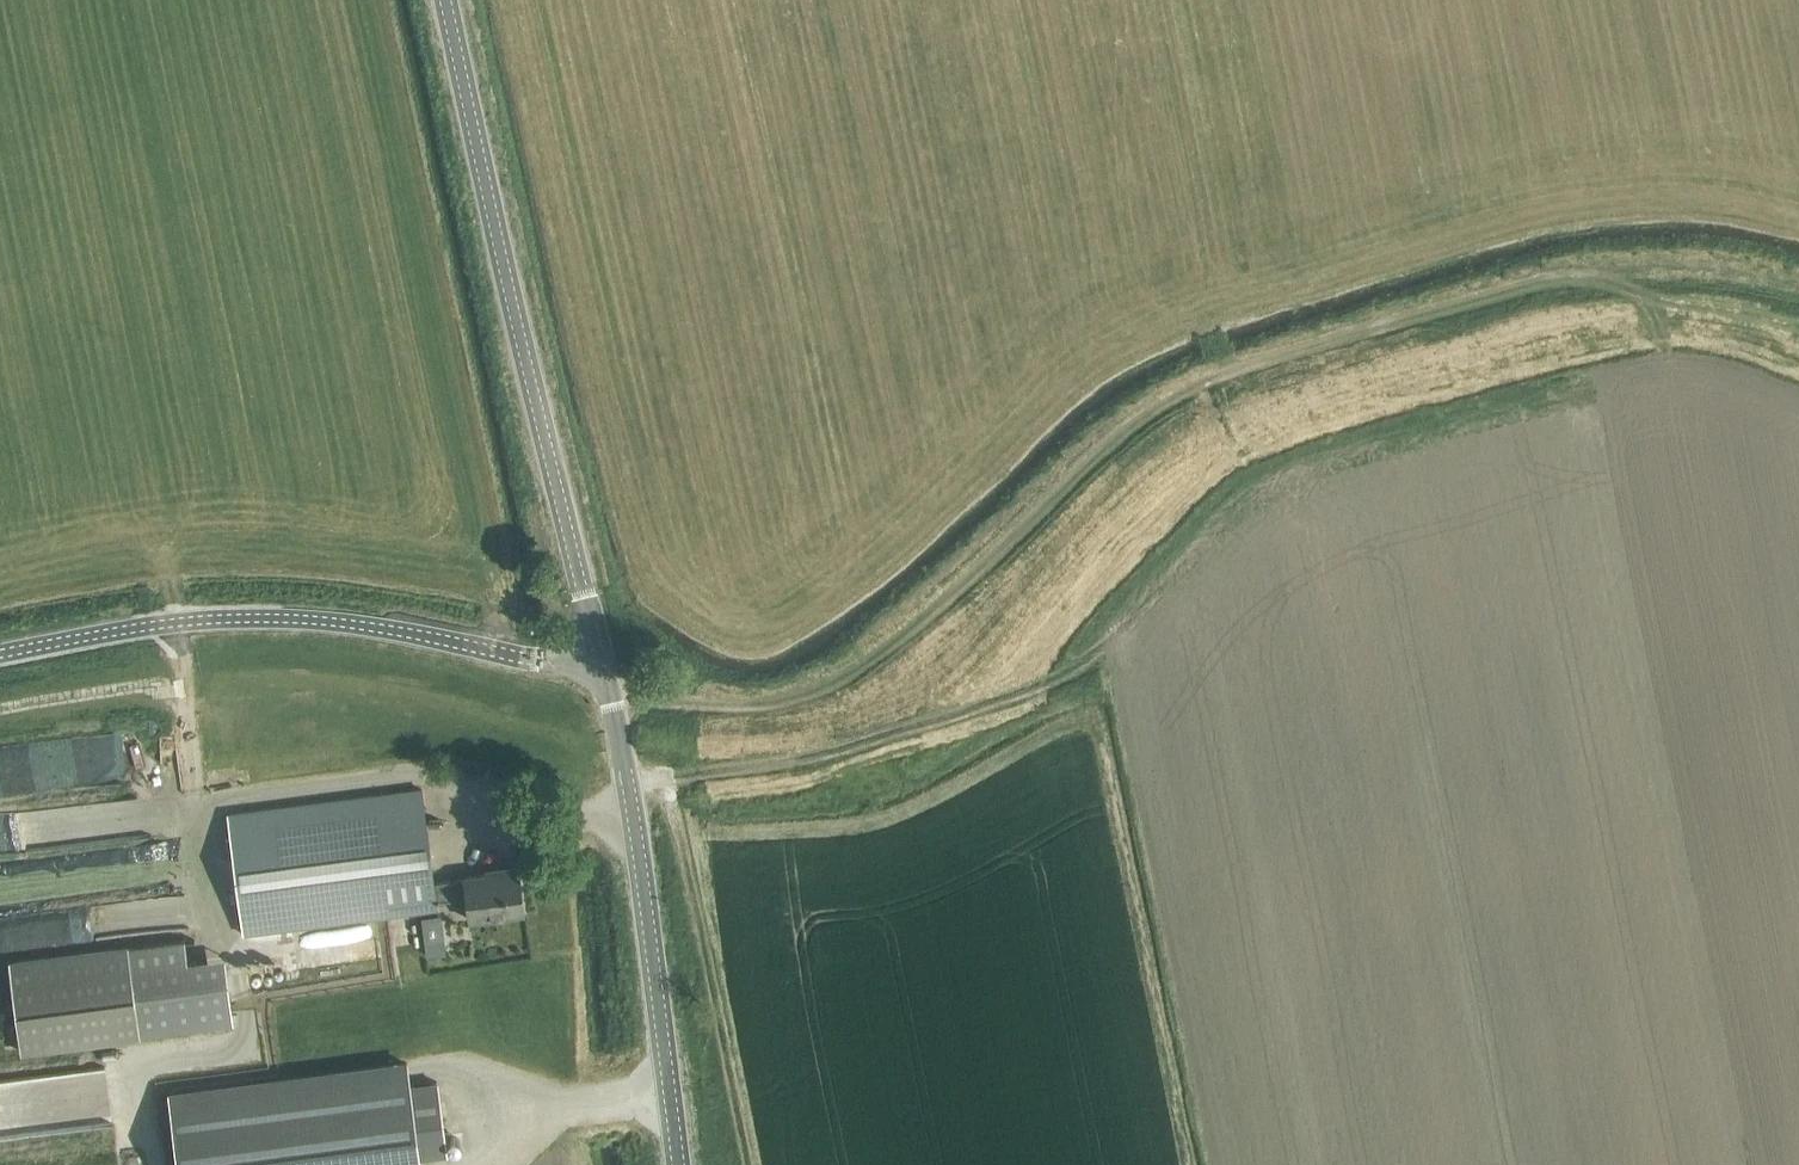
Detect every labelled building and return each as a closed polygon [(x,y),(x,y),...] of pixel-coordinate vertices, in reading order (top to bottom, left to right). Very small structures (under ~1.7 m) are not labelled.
[(228,814),(244,934),(439,909),(438,901),(467,897),(469,918),(525,911),(519,868),(465,875),(465,877),(435,881),(423,788),(228,814)] [(11,961),(23,1053),(234,1025),(225,960),(188,965),(184,938),(128,947),(11,961)] [(445,940),(425,943),(426,954),(446,952),(445,940)] [(171,1094),(180,1164),(421,1164),(420,1158),(448,1154),(438,1081),(411,1084),(407,1062),(171,1094)]
